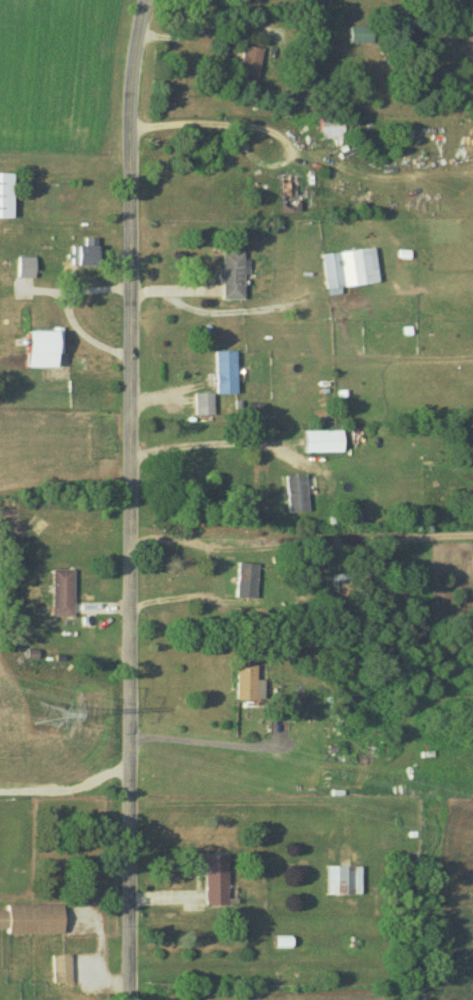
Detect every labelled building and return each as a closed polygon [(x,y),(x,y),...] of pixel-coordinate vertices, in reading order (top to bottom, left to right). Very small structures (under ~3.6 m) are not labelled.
[(371,26),(349,26),(349,42),(371,42),(371,26)] [(241,77),(261,77),(261,46),(241,46),(241,77)] [(341,116),(319,116),(319,138),(341,138),(341,116)] [(11,173),(0,173),(0,218),(11,218),(11,173)] [(279,174),(279,213),(298,213),(298,174),(279,174)] [(96,238),(83,238),(83,245),(71,245),(71,265),(96,265),(96,238)] [(341,287),(378,284),(375,249),(323,253),(326,295),(341,294),(341,287)] [(243,274),(247,274),(247,252),(220,252),(220,299),(243,299),(243,274)] [(35,257),(16,257),(16,277),(35,277),(35,257)] [(22,368),(52,367),(52,352),(60,352),(60,333),(52,333),(52,330),(21,331),(22,368)] [(236,352),(215,352),(215,394),(236,394),(236,352)] [(214,415),(214,394),(194,394),(194,415),(214,415)] [(341,431),(303,431),(303,452),(341,452),(341,431)] [(286,475),(288,513),(308,511),(306,474),(286,475)] [(73,570),(52,570),(52,616),(73,616),(73,570)] [(235,700),(262,700),(262,680),(256,680),(256,664),(235,664),(235,700)] [(226,854),(197,854),(197,872),(204,872),(204,905),(227,905),(226,854)] [(361,894),(361,866),(327,866),(327,894),(361,894)] [(0,910),(0,933),(63,933),(63,904),(6,905),(6,910),(0,910)] [(53,956),(53,984),(70,984),(70,956),(53,956)]
